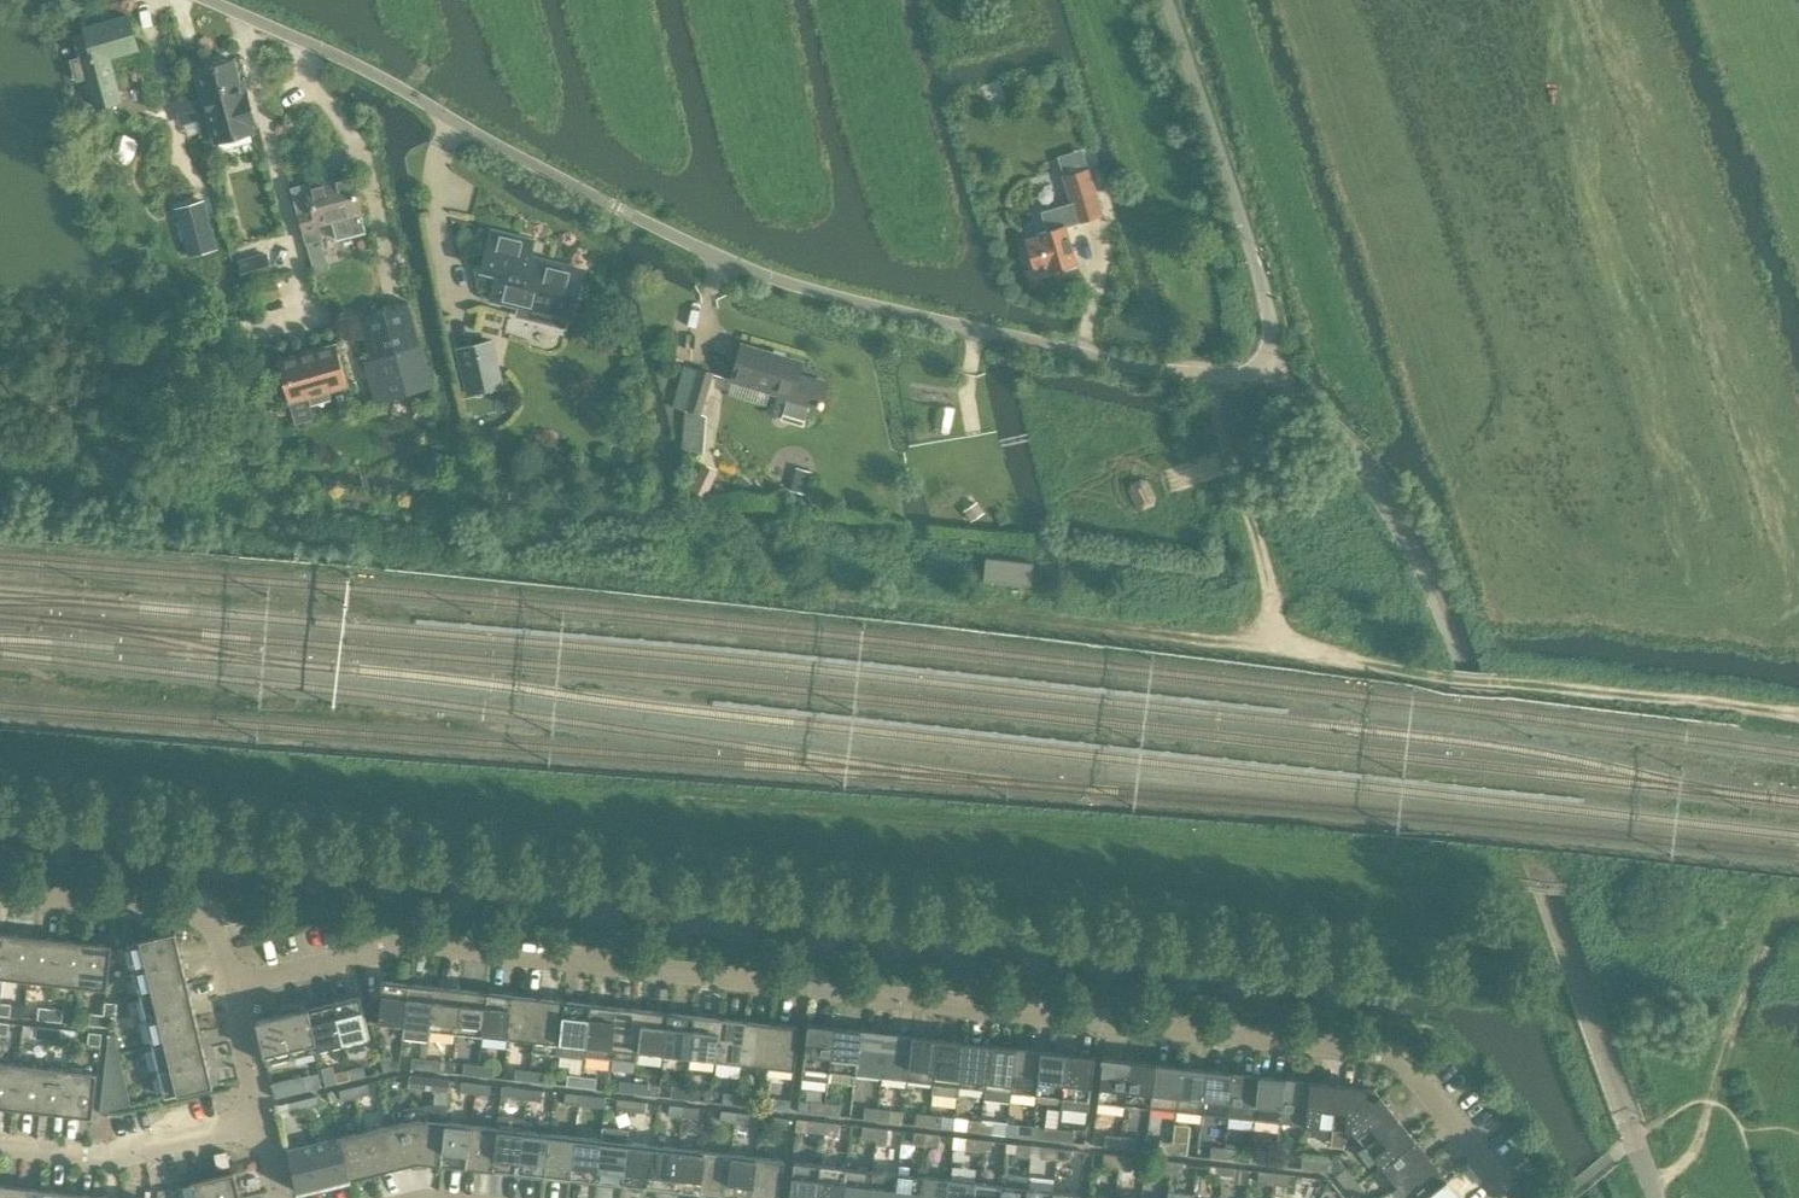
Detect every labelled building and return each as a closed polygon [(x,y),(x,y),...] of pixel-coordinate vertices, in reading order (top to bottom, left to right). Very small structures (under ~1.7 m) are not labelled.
[(75,81),(87,77),(95,106),(119,100),(108,57),(137,48),(128,16),(84,28),(85,33),(73,36),(79,57),(70,60),(75,81)] [(225,58),(213,61),(211,65),(196,69),(216,142),(253,131),(251,125),(256,124),(242,74),(237,75),(233,59),(229,60),(225,58)] [(1038,235),(1025,239),(1035,270),(1048,266),(1049,270),(1076,261),(1065,226),(1077,222),(1102,214),(1088,168),(1087,169),(1083,157),(1072,161),(1075,172),(1063,176),(1071,202),(1041,211),(1047,230),(1038,232),(1038,235)] [(336,239),(366,231),(361,213),(362,213),(353,175),(325,182),(324,178),(307,182),(308,186),(294,189),(298,206),(305,234),(311,260),(315,273),(329,269),(326,256),(320,230),(318,224),(332,220),(336,239)] [(177,208),(190,255),(216,248),(203,201),(177,208)] [(540,260),(539,262),(528,259),(532,241),(491,231),(481,269),(497,273),(490,298),(518,305),(515,317),(566,329),(569,318),(570,318),(582,270),(540,260)] [(238,261),(243,280),(272,273),(267,254),(238,261)] [(358,317),(370,360),(420,346),(408,303),(358,317)] [(506,390),(493,340),(455,349),(466,398),(506,390)] [(336,344),(278,360),(289,400),(308,395),(311,404),(330,398),(328,389),(347,384),(336,344)] [(741,344),(730,379),(770,391),(787,396),(780,420),(803,426),(808,410),(817,412),(819,405),(820,406),(822,399),(821,398),(826,382),(798,374),(801,362),(741,344)] [(370,360),(365,361),(375,397),(380,396),(381,400),(431,386),(420,346),(370,360)] [(686,409),(700,414),(713,373),(699,369),(686,409)] [(954,409),(940,406),(934,430),(949,433),(954,409)] [(707,499),(719,473),(703,465),(691,491),(707,499)] [(808,495),(813,473),(796,468),(791,491),(808,495)] [(1143,479),(1130,483),(1128,490),(1134,506),(1142,510),(1155,506),(1158,496),(1152,484),(1143,479)] [(985,513),(978,502),(964,511),(971,522),(985,513)] [(986,558),(983,580),(1030,585),(1033,563),(986,558)] [(128,942),(140,994),(188,982),(175,930),(128,942)] [(2,977),(28,980),(33,936),(7,933),(2,977)] [(28,980),(54,983),(59,939),(33,936),(28,980)] [(54,983),(80,986),(85,941),(59,939),(54,983)] [(85,941),(80,986),(107,989),(112,945),(85,941)] [(377,1023),(404,1026),(409,983),(382,980),(377,1023)] [(140,994),(153,1045),(200,1033),(188,982),(140,994)] [(429,1041),(430,1029),(435,986),(409,983),(404,1026),(403,1038),(429,1041)] [(430,1029),(456,1032),(461,989),(435,986),(430,1029)] [(456,1032),(482,1035),(487,991),(461,989),(456,1032)] [(482,1035),(508,1038),(513,994),(487,991),(482,1035)] [(508,1038),(534,1040),(538,997),(513,994),(508,1038)] [(359,996),(333,1002),(343,1044),(370,1038),(359,996)] [(558,1055),(559,1043),(564,1000),(538,997),(534,1040),(532,1052),(558,1055)] [(584,1058),(584,1056),(586,1046),(590,1003),(564,1000),(559,1043),(558,1055),(584,1058)] [(10,1016),(11,1004),(0,1002),(0,1015),(10,1016)] [(105,1002),(104,1014),(116,1015),(117,1003),(105,1002)] [(333,1002),(308,1008),(318,1050),(343,1044),(333,1002)] [(611,1059),(612,1049),(616,1006),(590,1003),(586,1046),(584,1056),(611,1059)] [(636,1062),(638,1052),(642,1009),(616,1006),(612,1049),(611,1059),(636,1062)] [(37,1019),(50,1020),(51,1008),(39,1007),(37,1019)] [(51,1008),(50,1020),(62,1022),(63,1010),(51,1008)] [(308,1008),(282,1014),(293,1057),(318,1050),(308,1008)] [(638,1052),(663,1055),(668,1012),(642,1009),(638,1052)] [(663,1055),(689,1058),(694,1015),(668,1012),(663,1055)] [(89,1025),(102,1026),(104,1014),(90,1013),(89,1025)] [(116,1015),(104,1014),(102,1026),(115,1028),(116,1015)] [(293,1057),(282,1014),(256,1021),(266,1063),(293,1057)] [(689,1058),(715,1061),(720,1018),(694,1015),(689,1058)] [(715,1061),(741,1064),(746,1021),(720,1018),(715,1061)] [(741,1064),(767,1067),(772,1024),(746,1021),(741,1064)] [(8,1035),(9,1023),(0,1022),(0,1034),(8,1035)] [(772,1024),(767,1067),(794,1070),(799,1027),(772,1024)] [(803,1068),(801,1080),(828,1083),(829,1071),(834,1027),(833,1027),(833,1028),(809,1025),(807,1024),(803,1068)] [(35,1038),(48,1039),(49,1027),(37,1026),(35,1038)] [(49,1027),(48,1039),(60,1041),(61,1029),(49,1027)] [(834,1027),(829,1071),(830,1071),(830,1070),(854,1073),(854,1074),(855,1074),(860,1030),(859,1030),(859,1031),(835,1028),(835,1027),(834,1027)] [(860,1030),(855,1074),(856,1074),(856,1073),(880,1076),(880,1077),(881,1077),(886,1033),(885,1033),(885,1034),(861,1031),(861,1030),(860,1030)] [(88,1044),(101,1045),(102,1033),(89,1032),(88,1044)] [(200,1033),(153,1045),(165,1097),(213,1085),(200,1033)] [(886,1033),(881,1077),(882,1077),(882,1076),(906,1079),(907,1080),(912,1036),(911,1036),(911,1037),(887,1034),(887,1033),(886,1033)] [(109,1034),(107,1054),(120,1055),(115,1035),(114,1035),(109,1034)] [(912,1036),(907,1080),(908,1080),(908,1079),(932,1082),(933,1082),(938,1039),(937,1039),(912,1037),(913,1036),(912,1036)] [(933,1082),(931,1094),(957,1097),(959,1085),(964,1042),(963,1042),(938,1040),(938,1039),(933,1082)] [(964,1042),(959,1085),(960,1085),(984,1088),(985,1088),(990,1045),(989,1045),(964,1043),(964,1042)] [(985,1088),(983,1099),(1009,1102),(1011,1091),(1016,1048),(1015,1048),(990,1045),(985,1088)] [(1016,1048),(1011,1091),(1036,1094),(1041,1051),(1040,1051),(1016,1048)] [(1041,1051),(1036,1094),(1037,1094),(1062,1097),(1067,1054),(1066,1054),(1042,1051),(1041,1051)] [(107,1054),(105,1069),(122,1065),(120,1055),(107,1054)] [(1062,1097),(1061,1109),(1088,1112),(1094,1057),(1093,1057),(1092,1057),(1068,1054),(1067,1054),(1062,1097)] [(380,1057),(384,1072),(394,1069),(391,1055),(380,1057)] [(411,1068),(425,1070),(426,1059),(412,1057),(411,1068)] [(1102,1058),(1098,1101),(1099,1101),(1124,1104),(1129,1061),(1128,1061),(1104,1058),(1102,1058)] [(426,1059),(425,1070),(440,1071),(441,1060),(426,1059)] [(1129,1061),(1124,1104),(1125,1104),(1150,1107),(1149,1107),(1150,1107),(1155,1064),(1154,1064),(1130,1061),(1129,1061)] [(13,1108),(18,1064),(0,1062),(0,1107),(13,1108)] [(462,1074),(477,1075),(478,1065),(464,1063),(462,1074)] [(13,1108),(39,1111),(44,1067),(18,1064),(13,1108)] [(1155,1064),(1150,1107),(1151,1107),(1175,1109),(1175,1110),(1176,1110),(1181,1067),(1180,1067),(1156,1064),(1155,1064)] [(105,1069),(104,1080),(124,1075),(122,1065),(105,1069)] [(363,1065),(349,1069),(352,1079),(366,1076),(363,1065)] [(478,1065),(477,1075),(491,1077),(492,1066),(478,1065)] [(39,1111),(65,1114),(70,1070),(44,1067),(39,1111)] [(1181,1067),(1176,1110),(1177,1110),(1201,1112),(1201,1113),(1202,1113),(1207,1070),(1206,1070),(1182,1067),(1181,1067)] [(352,1079),(349,1069),(335,1072),(338,1083),(352,1079)] [(514,1080),(529,1081),(530,1070),(515,1069),(514,1080)] [(70,1070),(65,1114),(92,1117),(97,1073),(70,1070)] [(530,1070),(529,1081),(543,1083),(545,1072),(530,1070)] [(1207,1070),(1202,1113),(1203,1113),(1227,1115),(1227,1116),(1228,1116),(1233,1073),(1232,1072),(1232,1073),(1208,1070),(1207,1070)] [(1233,1073),(1228,1116),(1229,1116),(1253,1118),(1253,1119),(1254,1119),(1259,1075),(1258,1075),(1258,1076),(1234,1073),(1233,1073)] [(104,1080),(103,1090),(127,1085),(124,1075),(104,1080)] [(408,1086),(423,1088),(424,1077),(410,1075),(408,1086)] [(567,1086),(581,1087),(582,1076),(568,1075),(567,1086)] [(1259,1075),(1254,1119),(1255,1119),(1279,1121),(1279,1122),(1280,1122),(1285,1078),(1284,1078),(1284,1079),(1259,1076),(1260,1076),(1259,1075)] [(303,1076),(293,1079),(296,1093),(307,1090),(303,1076)] [(582,1076),(581,1087),(595,1089),(596,1078),(582,1076)] [(424,1077),(423,1088),(430,1088),(435,1094),(434,1103),(447,1105),(448,1090),(450,1080),(424,1077)] [(1285,1078),(1280,1122),(1281,1122),(1281,1121),(1305,1124),(1305,1125),(1306,1125),(1311,1081),(1310,1081),(1310,1082),(1285,1079),(1286,1079),(1285,1078)] [(293,1079),(283,1081),(286,1095),(296,1093),(293,1079)] [(618,1091),(633,1093),(634,1082),(619,1080),(618,1091)] [(283,1081),(272,1084),(276,1098),(286,1095),(283,1081)] [(460,1092),(475,1093),(476,1083),(461,1081),(460,1092)] [(1311,1081),(1306,1125),(1307,1125),(1307,1124),(1331,1127),(1331,1128),(1332,1128),(1333,1127),(1351,1129),(1374,1089),(1337,1085),(1337,1084),(1336,1084),(1336,1085),(1311,1082),(1311,1081)] [(634,1082),(633,1093),(647,1095),(648,1084),(634,1082)] [(368,1083),(353,1086),(356,1097),(370,1093),(368,1083)] [(476,1083),(475,1093),(489,1095),(490,1084),(476,1083)] [(103,1090),(102,1100),(114,1097),(129,1094),(127,1085),(103,1090)] [(501,1096),(527,1099),(528,1088),(502,1085),(501,1096)] [(356,1097),(353,1086),(339,1090),(342,1100),(356,1097)] [(670,1097),(685,1099),(686,1088),(671,1086),(670,1097)] [(528,1088),(527,1099),(541,1101),(542,1090),(528,1088)] [(686,1088),(685,1099),(699,1100),(700,1089),(686,1088)] [(1374,1089),(1351,1129),(1363,1144),(1363,1145),(1364,1146),(1380,1165),(1379,1165),(1380,1166),(1414,1139),(1413,1138),(1398,1119),(1397,1118),(1397,1117),(1397,1118),(1374,1089)] [(722,1103),(736,1105),(738,1094),(723,1092),(722,1103)] [(564,1103),(578,1105),(580,1094),(565,1093),(564,1103)] [(129,1094),(114,1097),(116,1108),(132,1105),(129,1094)] [(580,1094),(578,1105),(586,1106),(593,1107),(594,1096),(580,1094)] [(738,1094),(736,1105),(751,1106),(752,1095),(738,1094)] [(317,1095),(303,1099),(305,1109),(320,1106),(317,1095)] [(101,1112),(116,1108),(114,1097),(102,1100),(100,1112),(101,1112)] [(616,1109),(630,1111),(631,1100),(617,1098),(616,1109)] [(775,1109),(789,1111),(791,1100),(776,1098),(775,1109)] [(305,1109),(303,1099),(288,1102),(291,1113),(305,1109)] [(631,1100),(630,1111),(645,1113),(646,1102),(631,1100)] [(809,1113),(824,1114),(826,1103),(811,1101),(809,1113)] [(400,1167),(419,1162),(440,1165),(445,1121),(447,1105),(434,1103),(419,1107),(413,1106),(402,1109),(405,1121),(390,1124),(400,1167)] [(826,1103),(824,1114),(839,1116),(841,1105),(826,1103)] [(668,1115),(683,1117),(684,1106),(669,1104),(668,1115)] [(684,1106),(683,1117),(697,1118),(698,1107),(684,1106)] [(863,1119),(876,1120),(877,1109),(864,1107),(863,1119)] [(877,1109),(876,1120),(889,1122),(890,1110),(877,1109)] [(720,1121),(734,1123),(736,1112),(721,1110),(720,1121)] [(736,1112),(734,1123),(749,1124),(750,1113),(736,1112)] [(915,1125),(928,1126),(929,1115),(916,1113),(915,1125)] [(929,1115),(928,1126),(941,1127),(942,1116),(929,1115)] [(1020,1125),(1018,1136),(1031,1138),(1033,1126),(1034,1117),(1021,1115),(1020,1125)] [(492,1170),(518,1173),(523,1130),(524,1119),(498,1116),(497,1127),(492,1170)] [(773,1127),(787,1129),(789,1118),(774,1116),(773,1127)] [(968,1119),(967,1130),(980,1132),(981,1121),(968,1119)] [(807,1132),(822,1133),(824,1122),(808,1120),(807,1132)] [(440,1165),(466,1168),(471,1124),(445,1121),(440,1165)] [(981,1121),(980,1132),(993,1133),(1006,1135),(1008,1123),(981,1121)] [(824,1122),(822,1133),(837,1135),(839,1123),(824,1122)] [(375,1173),(400,1167),(390,1124),(364,1131),(375,1173)] [(466,1168),(492,1170),(497,1127),(471,1124),(466,1168)] [(861,1138),(874,1139),(875,1128),(863,1126),(861,1138)] [(596,1182),(622,1185),(627,1142),(628,1130),(602,1127),(601,1139),(596,1182)] [(875,1128),(874,1139),(887,1141),(888,1129),(875,1128)] [(1042,1139),(1058,1141),(1059,1129),(1044,1128),(1042,1139)] [(1059,1129),(1058,1141),(1073,1142),(1074,1131),(1059,1129)] [(518,1173),(544,1176),(549,1133),(523,1130),(518,1173)] [(349,1179),(375,1173),(364,1131),(339,1137),(349,1179)] [(913,1144),(926,1145),(927,1133),(914,1132),(913,1144)] [(544,1176),(570,1179),(575,1136),(549,1133),(544,1176)] [(927,1133),(926,1145),(939,1146),(940,1135),(927,1133)] [(1104,1146),(1119,1148),(1121,1136),(1106,1135),(1104,1146)] [(570,1179),(596,1182),(601,1139),(575,1136),(570,1179)] [(1121,1136),(1119,1148),(1135,1149),(1136,1138),(1121,1136)] [(324,1185),(349,1179),(339,1137),(314,1143),(324,1185)] [(965,1149),(978,1151),(979,1139),(966,1138),(965,1149)] [(979,1139),(978,1151),(991,1152),(992,1141),(979,1139)] [(1414,1139),(1380,1166),(1396,1185),(1395,1185),(1396,1186),(1430,1159),(1429,1158),(1429,1159),(1414,1139)] [(1159,1152),(1171,1153),(1173,1142),(1160,1140),(1159,1152)] [(622,1185),(648,1188),(653,1145),(627,1142),(622,1185)] [(1173,1142),(1171,1153),(1184,1155),(1185,1143),(1173,1142)] [(297,1192),(324,1185),(314,1143),(287,1150),(297,1192)] [(1016,1155),(1030,1157),(1031,1145),(1018,1144),(1016,1155)] [(648,1188),(674,1191),(679,1148),(653,1145),(648,1188)] [(1040,1158),(1055,1160),(1057,1148),(1042,1146),(1040,1158)] [(1210,1158),(1223,1159),(1224,1148),(1211,1146),(1210,1158)] [(674,1191),(700,1194),(705,1151),(679,1148),(674,1191)] [(1057,1148),(1055,1160),(1070,1161),(1072,1150),(1057,1148)] [(1224,1148),(1223,1159),(1236,1160),(1237,1149),(1224,1148)] [(215,1154),(218,1168),(230,1165),(227,1151),(215,1154)] [(700,1194),(726,1197),(731,1154),(705,1151),(700,1194)] [(1262,1163),(1275,1165),(1276,1153),(1263,1152),(1262,1163)] [(1103,1165),(1118,1167),(1119,1155),(1104,1153),(1103,1165)] [(1276,1153),(1275,1165),(1288,1166),(1289,1155),(1276,1153)] [(736,1197),(752,1197),(757,1157),(731,1154),(726,1197),(736,1197)] [(1119,1155),(1118,1167),(1133,1168),(1134,1157),(1119,1155)] [(1301,1168),(1311,1169),(1313,1156),(1302,1155),(1301,1168)] [(1311,1169),(1321,1170),(1323,1157),(1313,1156),(1311,1169)] [(752,1197),(779,1197),(784,1160),(757,1157),(752,1197)] [(1321,1170),(1332,1171),(1333,1158),(1323,1157),(1321,1170)] [(1333,1171),(1336,1175),(1346,1167),(1340,1159),(1333,1158),(1332,1171),(1333,1171)] [(1157,1171),(1170,1172),(1171,1161),(1158,1159),(1157,1171)] [(1396,1186),(1396,1187),(1397,1186),(1406,1197),(1423,1197),(1446,1179),(1445,1179),(1430,1160),(1430,1159),(1396,1186)] [(820,1164),(819,1164),(795,1161),(794,1161),(789,1197),(816,1197),(820,1164)] [(1171,1161),(1170,1172),(1182,1174),(1184,1162),(1171,1161)] [(895,1197),(921,1197),(924,1175),(923,1175),(923,1176),(907,1174),(909,1164),(899,1163),(898,1173),(895,1197)] [(846,1167),(845,1167),(821,1164),(820,1164),(816,1197),(843,1197),(846,1167)] [(1209,1177),(1221,1178),(1223,1167),(1210,1165),(1209,1177)] [(872,1170),(871,1170),(847,1167),(846,1167),(843,1197),(869,1197),(872,1170)] [(1223,1167),(1221,1178),(1234,1180),(1235,1168),(1223,1167)] [(1336,1175),(1342,1183),(1352,1175),(1346,1167),(1336,1175)] [(898,1173),(897,1172),(897,1173),(873,1170),(872,1170),(869,1197),(895,1197),(898,1173)] [(1258,1182),(1273,1184),(1274,1173),(1259,1171),(1258,1182)] [(194,1197),(241,1197),(234,1172),(191,1182),(194,1197)] [(1027,1187),(1028,1187),(1029,1176),(1003,1173),(1002,1184),(1000,1197),(1026,1197),(1027,1187)] [(1274,1173),(1273,1184),(1288,1186),(1290,1174),(1274,1173)] [(950,1178),(949,1178),(949,1179),(925,1176),(924,1175),(921,1197),(947,1197),(950,1178)] [(1342,1183),(1348,1190),(1358,1183),(1352,1175),(1342,1183)] [(976,1181),(975,1181),(975,1182),(950,1179),(950,1178),(947,1197),(974,1197),(976,1181)] [(1446,1180),(1447,1180),(1446,1179),(1423,1197),(1461,1197),(1446,1180)] [(1002,1184),(1001,1184),(1001,1185),(976,1182),(976,1181),(974,1197),(1000,1197),(1002,1184)] [(1348,1190),(1354,1197),(1357,1197),(1365,1192),(1358,1183),(1348,1190)] [(0,1184),(0,1197),(18,1197),(19,1187),(0,1184)] [(19,1187),(18,1197),(44,1197),(45,1189),(19,1187)] [(1053,1190),(1053,1191),(1028,1188),(1028,1187),(1027,1187),(1026,1197),(1052,1197),(1053,1190)] [(45,1189),(44,1197),(70,1197),(71,1192),(45,1189)]
